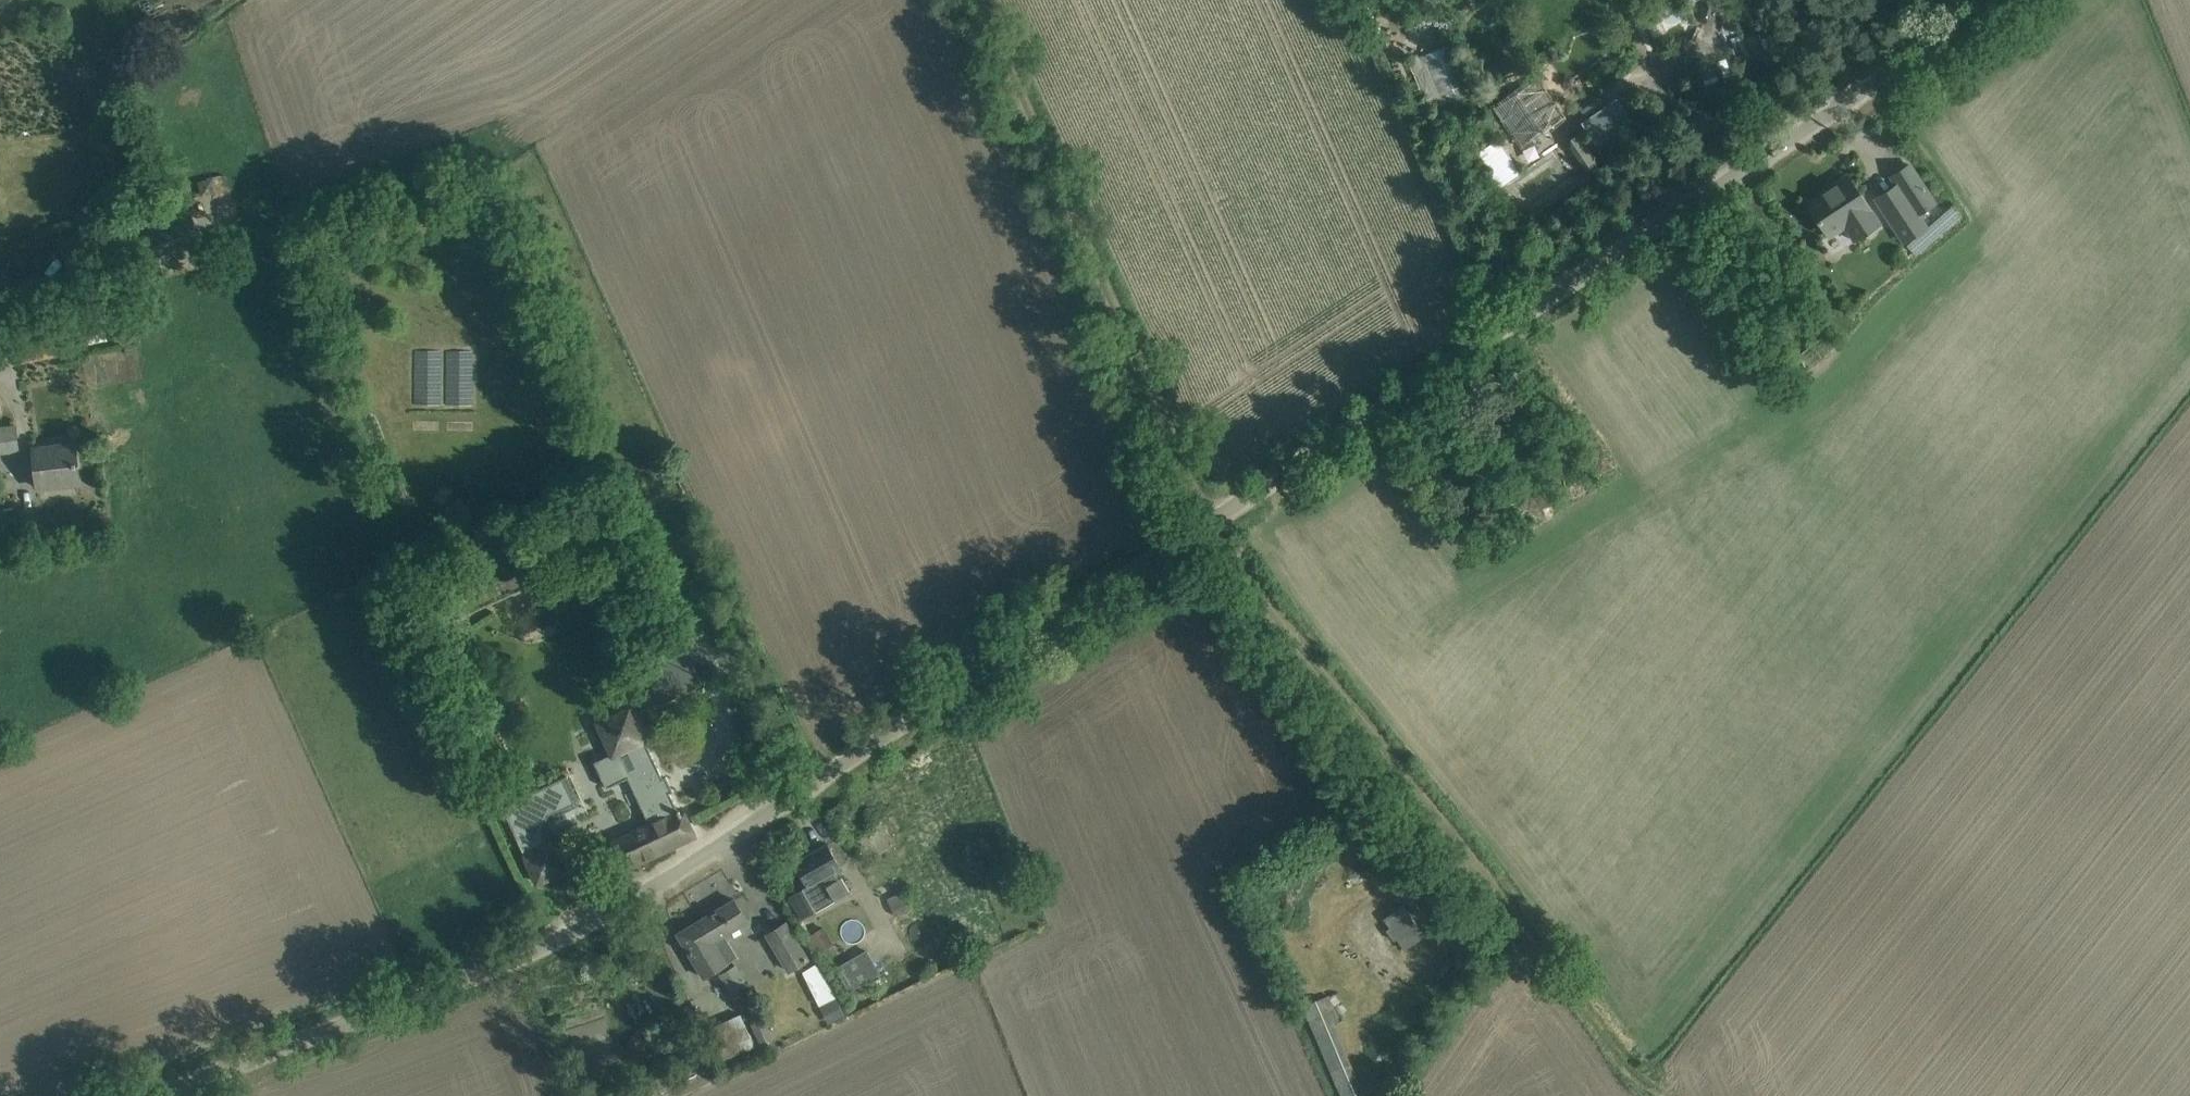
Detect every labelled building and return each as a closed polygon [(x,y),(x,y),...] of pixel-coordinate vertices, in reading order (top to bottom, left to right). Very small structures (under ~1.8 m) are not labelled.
[(1659,14),(1645,19),(1653,37),(1667,31),(1659,14)] [(1413,71),(1422,94),(1427,92),(1431,100),(1440,96),(1443,104),(1469,94),(1448,43),(1421,54),(1426,66),(1413,71)] [(1701,58),(1690,62),(1701,86),(1711,82),(1715,80),(1704,56),(1702,57),(1701,58)] [(1496,107),(1521,144),(1563,113),(1539,78),(1496,107)] [(1618,102),(1583,126),(1595,143),(1630,120),(1618,102)] [(1578,133),(1568,140),(1568,147),(1585,172),(1598,163),(1578,133)] [(1503,144),(1481,158),(1502,185),(1521,173),(1503,144)] [(1893,186),(1876,197),(1905,242),(1928,227),(1919,214),(1934,204),(1908,164),(1888,178),(1893,186)] [(1847,174),(1805,202),(1830,239),(1845,229),(1854,242),(1880,224),(1847,174)] [(190,207),(140,222),(143,231),(150,258),(201,242),(190,207)] [(48,332),(14,339),(19,362),(54,354),(66,351),(61,329),(48,332)] [(136,343),(125,345),(127,353),(138,351),(136,343)] [(19,451),(16,425),(0,426),(0,453),(19,451)] [(79,482),(75,443),(34,448),(39,487),(79,482)] [(680,637),(639,656),(661,702),(702,683),(680,637)] [(608,786),(632,775),(633,777),(632,778),(653,823),(615,841),(627,867),(694,835),(682,809),(679,810),(670,791),(672,790),(666,777),(664,778),(631,707),(599,722),(614,753),(595,761),(608,786)] [(564,777),(502,805),(537,882),(565,869),(553,842),(548,845),(541,830),(547,813),(575,800),(564,777)] [(836,871),(842,868),(828,843),(794,862),(808,885),(791,895),(803,917),(850,891),(842,877),(840,878),(836,871)] [(707,916),(678,933),(689,952),(701,970),(704,977),(733,960),(739,956),(728,938),(725,934),(748,920),(746,918),(735,899),(707,916)] [(1402,904),(1384,917),(1390,926),(1386,928),(1394,939),(1397,937),(1405,948),(1424,935),(1402,904)] [(767,934),(791,971),(810,959),(787,922),(767,934)] [(825,926),(808,936),(817,953),(835,943),(825,926)] [(864,947),(832,967),(847,991),(879,971),(864,947)] [(824,1023),(842,1015),(817,960),(799,969),(824,1023)] [(737,964),(719,975),(732,995),(750,984),(737,964)] [(1302,1005),(1307,1016),(1314,1032),(1335,1083),(1339,1091),(1342,1095),(1351,1095),(1364,1090),(1335,1023),(1341,1020),(1330,994),(1316,999),(1302,1005)] [(706,1029),(721,1062),(756,1046),(741,1013),(706,1029)] [(766,1017),(751,1023),(760,1043),(775,1037),(766,1017)]
